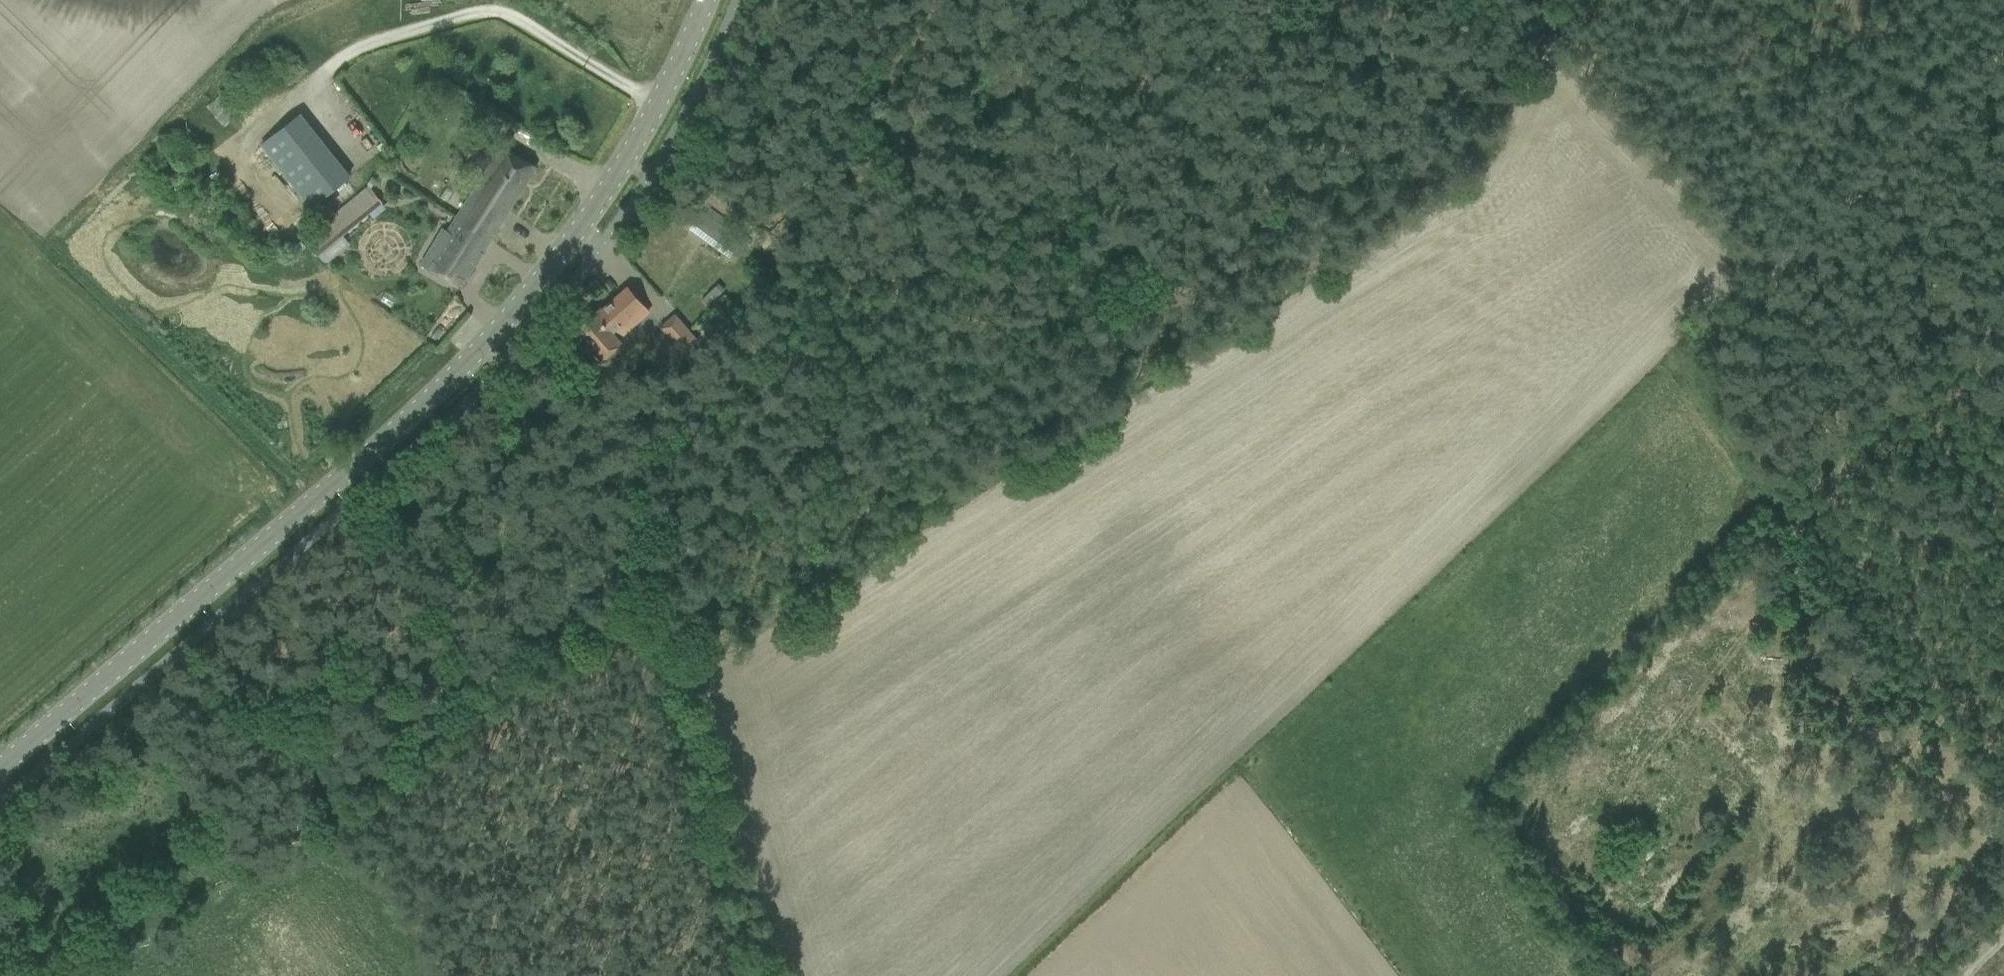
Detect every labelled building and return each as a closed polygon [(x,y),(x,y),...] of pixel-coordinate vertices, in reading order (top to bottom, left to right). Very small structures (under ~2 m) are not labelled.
[(261,143),(311,206),(349,177),(299,114),(261,143)] [(502,145),(458,215),(492,237),(536,166),(502,145)] [(303,238),(316,254),(382,202),(369,186),(303,238)] [(690,229),(728,256),(740,239),(702,212),(690,229)] [(475,262),(481,252),(482,253),(492,237),(458,215),(446,235),(441,232),(421,263),(461,289),(476,262),(475,262)] [(617,339),(648,311),(627,288),(596,315),(594,313),(576,328),(589,342),(583,347),(597,362),(620,342),(617,339)] [(659,326),(681,353),(698,341),(674,313),(659,326)]
